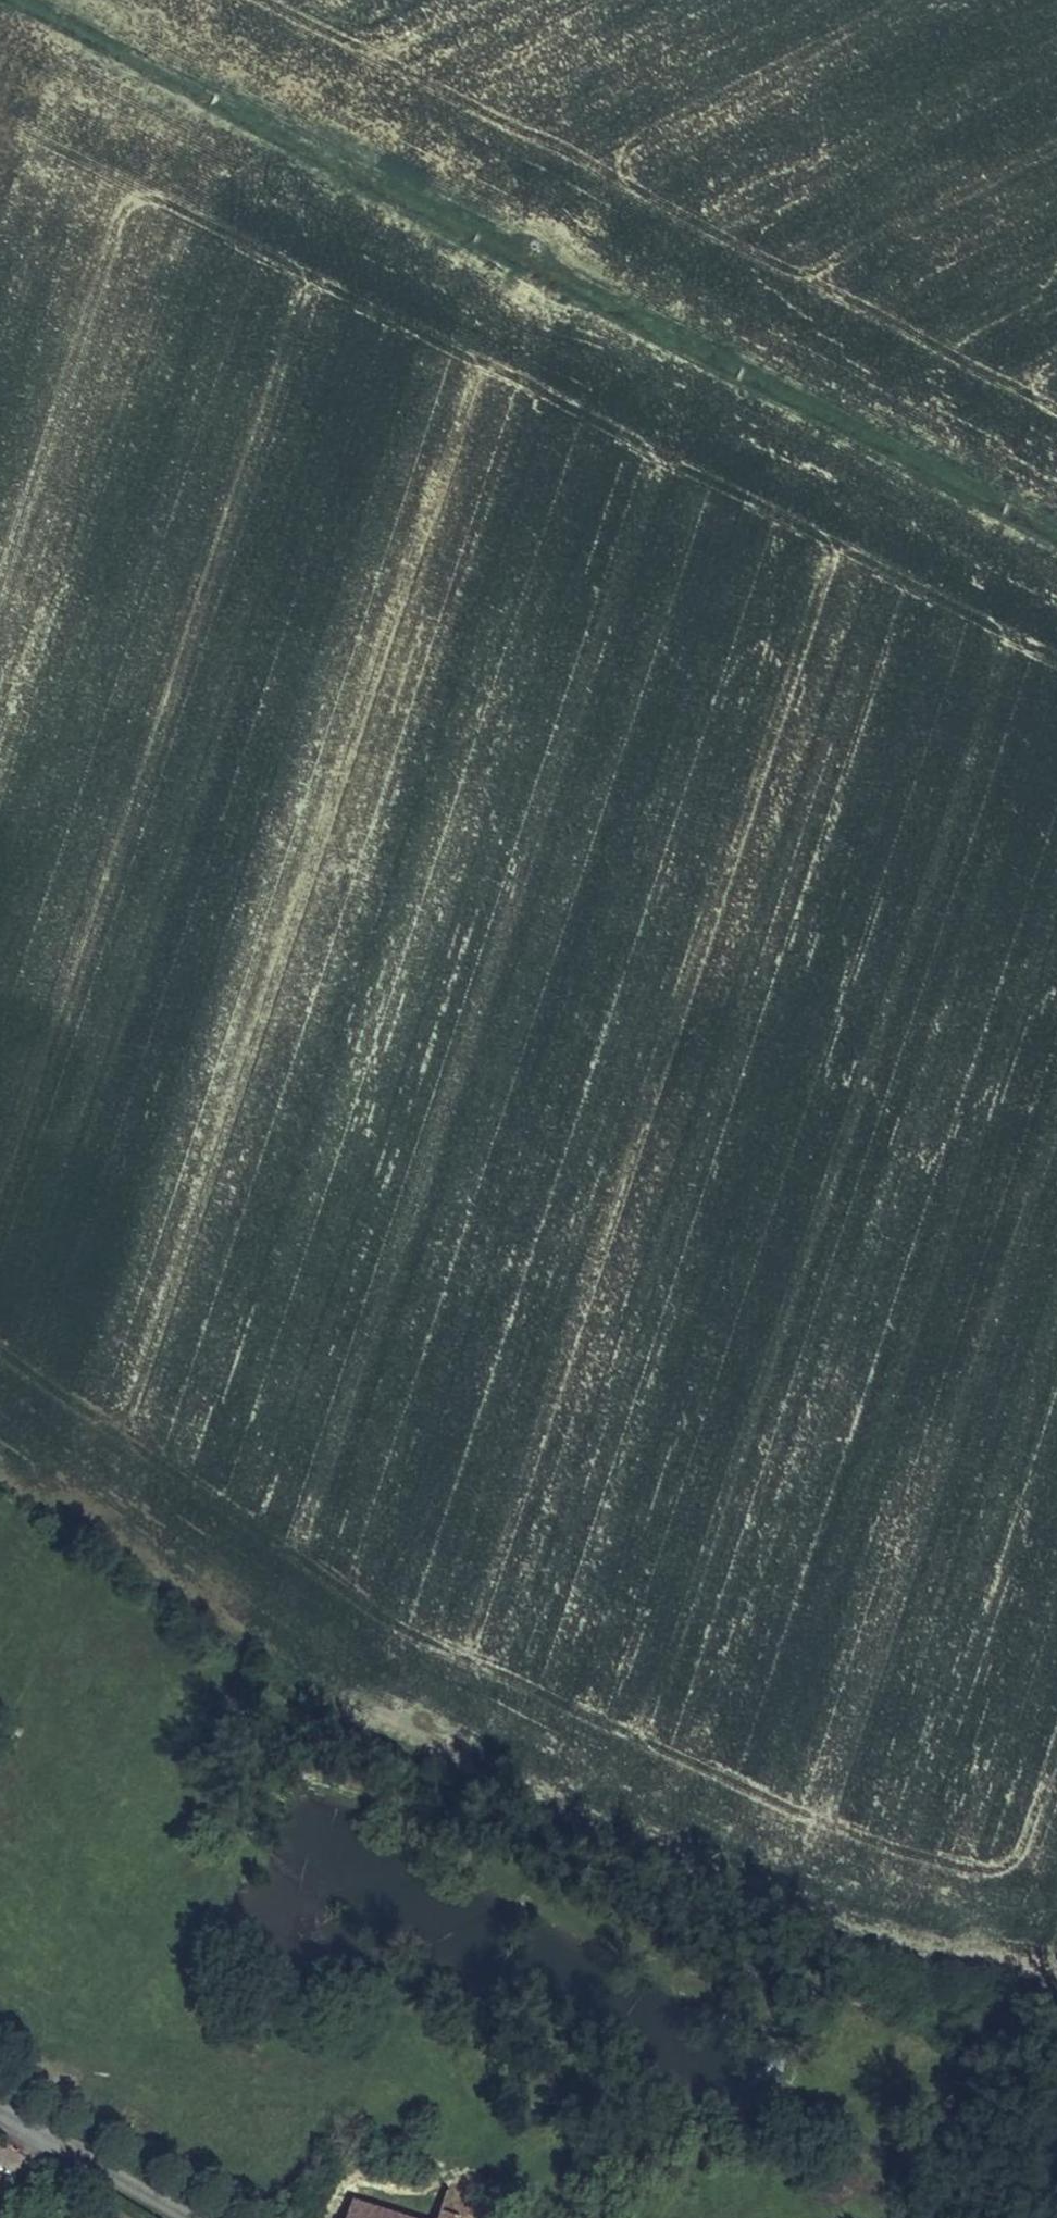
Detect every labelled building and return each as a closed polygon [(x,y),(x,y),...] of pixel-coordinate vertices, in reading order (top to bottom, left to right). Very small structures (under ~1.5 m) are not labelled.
[(354,2197),(347,2217),(409,2217),(354,2197)]
